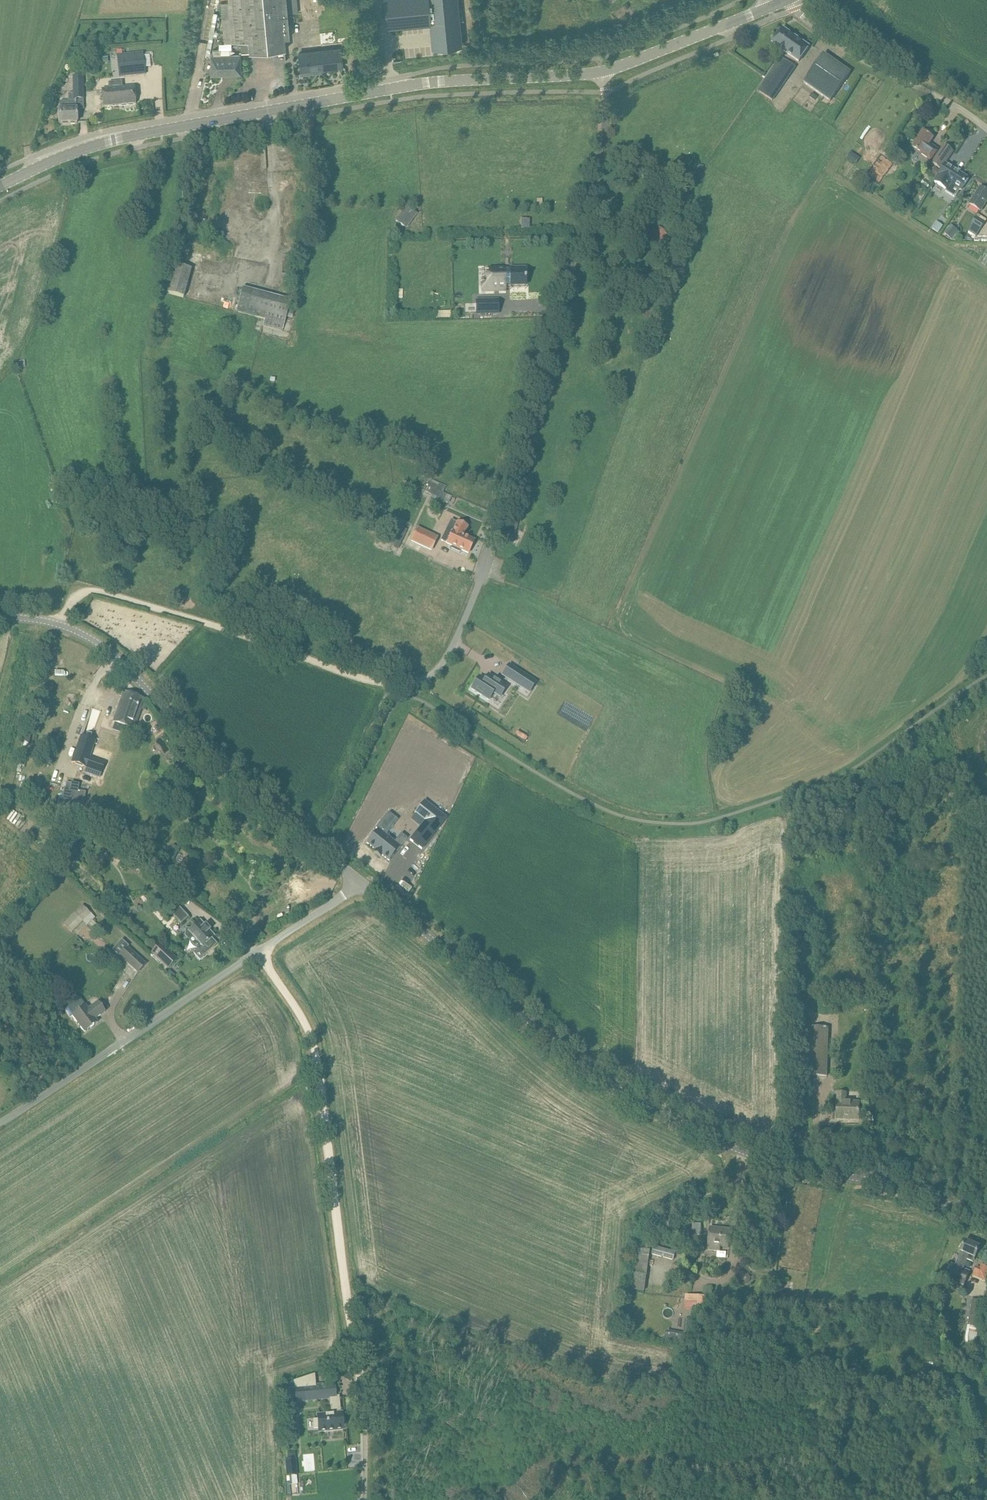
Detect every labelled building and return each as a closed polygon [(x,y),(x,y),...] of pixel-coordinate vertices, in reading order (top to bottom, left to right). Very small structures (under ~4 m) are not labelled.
[(231,16),(233,37),(241,36),(284,33),(283,21),(291,20),(289,0),(229,0),(231,16)] [(387,19),(390,18),(390,25),(393,24),(393,25),(435,21),(437,33),(438,48),(439,48),(462,46),(458,0),(386,0),(387,19)] [(810,47),(783,28),(772,43),(799,62),(810,47)] [(320,32),(322,46),(338,44),(336,29),(320,32)] [(320,69),(343,66),(341,48),(298,53),(301,74),(315,72),(314,66),(320,66),(320,69)] [(240,55),(229,55),(228,50),(213,50),(213,55),(211,55),(211,75),(220,75),(220,68),(229,68),(229,65),(240,65),(240,55)] [(117,55),(119,77),(146,74),(144,52),(130,54),(117,55)] [(850,73),(824,54),(805,81),(831,100),(850,73)] [(796,67),(781,57),(759,90),(773,99),(796,67)] [(84,99),(84,76),(72,76),(72,93),(68,93),(68,102),(59,102),(60,123),(77,122),(76,101),(73,101),(73,99),(84,99)] [(136,104),(134,87),(101,90),(103,107),(136,104)] [(942,168),(953,152),(944,146),(937,156),(935,155),(938,151),(929,144),(934,138),(930,136),(931,134),(924,129),(918,137),(920,138),(913,148),(919,152),(917,154),(931,163),(932,162),(942,168)] [(883,150),(869,171),(882,180),(896,159),(883,150)] [(937,178),(934,182),(956,196),(960,189),(962,190),(969,179),(946,164),(941,171),(937,178)] [(935,168),(931,174),(937,178),(941,171),(935,168)] [(981,188),(970,205),(980,211),(986,200),(986,192),(981,188)] [(401,213),(396,221),(403,226),(409,219),(401,213)] [(531,218),(521,217),(521,228),(530,228),(531,218)] [(986,222),(977,217),(971,225),(973,227),(971,230),(978,234),(986,222)] [(960,230),(952,223),(945,231),(953,238),(960,230)] [(932,228),(939,232),(942,228),(935,224),(932,228)] [(165,291),(186,296),(193,267),(172,262),(165,291)] [(490,284),(485,284),(486,291),(505,290),(505,287),(525,286),(525,281),(526,281),(526,278),(525,278),(525,271),(513,271),(513,268),(495,268),(495,272),(489,272),(490,284)] [(292,298),(242,285),(236,311),(265,320),(275,322),(277,314),(286,317),(292,298)] [(498,300),(476,300),(476,314),(498,313),(498,300)] [(263,326),(282,332),(286,317),(277,314),(275,322),(265,320),(263,326)] [(448,502),(451,496),(428,486),(426,492),(448,502)] [(511,519),(506,541),(513,542),(518,521),(511,519)] [(447,528),(441,541),(453,546),(452,548),(460,552),(461,549),(468,553),(474,540),(463,535),(467,526),(457,522),(453,531),(447,528)] [(438,537),(419,527),(412,540),(432,550),(438,537)] [(524,689),(530,679),(509,665),(503,675),(524,689)] [(507,687),(488,675),(485,680),(479,677),(471,689),(489,700),(493,693),(500,698),(507,687)] [(125,692),(115,722),(131,728),(142,697),(125,692)] [(81,736),(72,762),(86,767),(87,767),(101,772),(105,763),(90,758),(95,742),(95,741),(81,736)] [(64,788),(60,808),(70,810),(72,802),(83,804),(86,792),(78,791),(79,784),(71,782),(70,789),(65,788),(64,788)] [(425,821),(410,840),(422,849),(446,818),(424,801),(415,812),(425,821)] [(377,830),(367,843),(389,861),(407,838),(401,833),(394,843),(386,836),(398,820),(389,813),(376,829),(377,830)] [(356,824),(366,829),(369,823),(359,818),(356,824)] [(172,845),(166,857),(173,861),(179,849),(172,845)] [(147,871),(144,875),(149,879),(152,874),(147,871)] [(82,906),(74,913),(82,922),(88,917),(91,921),(95,917),(82,906)] [(186,928),(185,935),(192,936),(201,945),(197,949),(204,956),(215,946),(214,945),(216,943),(212,939),(212,938),(211,937),(214,935),(209,930),(210,929),(205,925),(201,921),(199,923),(198,922),(191,929),(186,928)] [(112,950),(138,973),(146,964),(128,947),(129,946),(122,940),(112,950)] [(151,953),(153,955),(153,956),(159,963),(160,961),(168,969),(177,960),(160,944),(151,953)] [(856,990),(856,975),(841,975),(841,990),(856,990)] [(50,980),(42,986),(48,994),(56,988),(50,980)] [(72,1016),(84,1032),(98,1022),(95,1019),(105,1012),(98,1002),(88,1009),(86,1006),(72,1016)] [(807,1075),(828,1076),(830,1028),(809,1027),(807,1075)] [(859,1118),(860,1103),(846,1103),(847,1094),(838,1093),(837,1119),(846,1119),(846,1117),(859,1118)] [(699,1245),(701,1224),(692,1223),(691,1236),(692,1236),(691,1244),(699,1245)] [(708,1243),(707,1250),(720,1252),(721,1245),(729,1246),(730,1240),(731,1230),(710,1228),(709,1238),(708,1243)] [(946,1277),(964,1285),(969,1272),(963,1269),(967,1259),(973,1262),(980,1247),(965,1240),(961,1251),(962,1252),(956,1266),(951,1264),(946,1277)] [(674,1261),(675,1253),(654,1247),(652,1255),(674,1261)] [(644,1292),(650,1251),(637,1249),(633,1273),(634,1273),(631,1290),(644,1292)] [(976,1277),(985,1280),(986,1276),(986,1266),(981,1264),(976,1277)] [(748,1275),(744,1274),(741,1277),(741,1280),(743,1283),(747,1284),(750,1282),(750,1278),(748,1275)] [(711,1312),(712,1297),(685,1295),(684,1310),(711,1312)] [(968,1326),(979,1329),(983,1302),(973,1300),(968,1326)] [(693,1334),(694,1320),(685,1320),(684,1333),(693,1334)] [(666,1339),(665,1342),(684,1345),(686,1334),(684,1334),(667,1331),(666,1339)] [(296,1381),(298,1401),(330,1398),(336,1398),(336,1397),(335,1384),(316,1385),(315,1375),(296,1381)] [(330,1398),(331,1414),(318,1415),(318,1419),(313,1419),(314,1428),(319,1428),(319,1431),(343,1429),(342,1413),(340,1413),(339,1397),(336,1397),(336,1398),(330,1398)] [(296,1459),(285,1460),(286,1477),(297,1476),(296,1459)]
